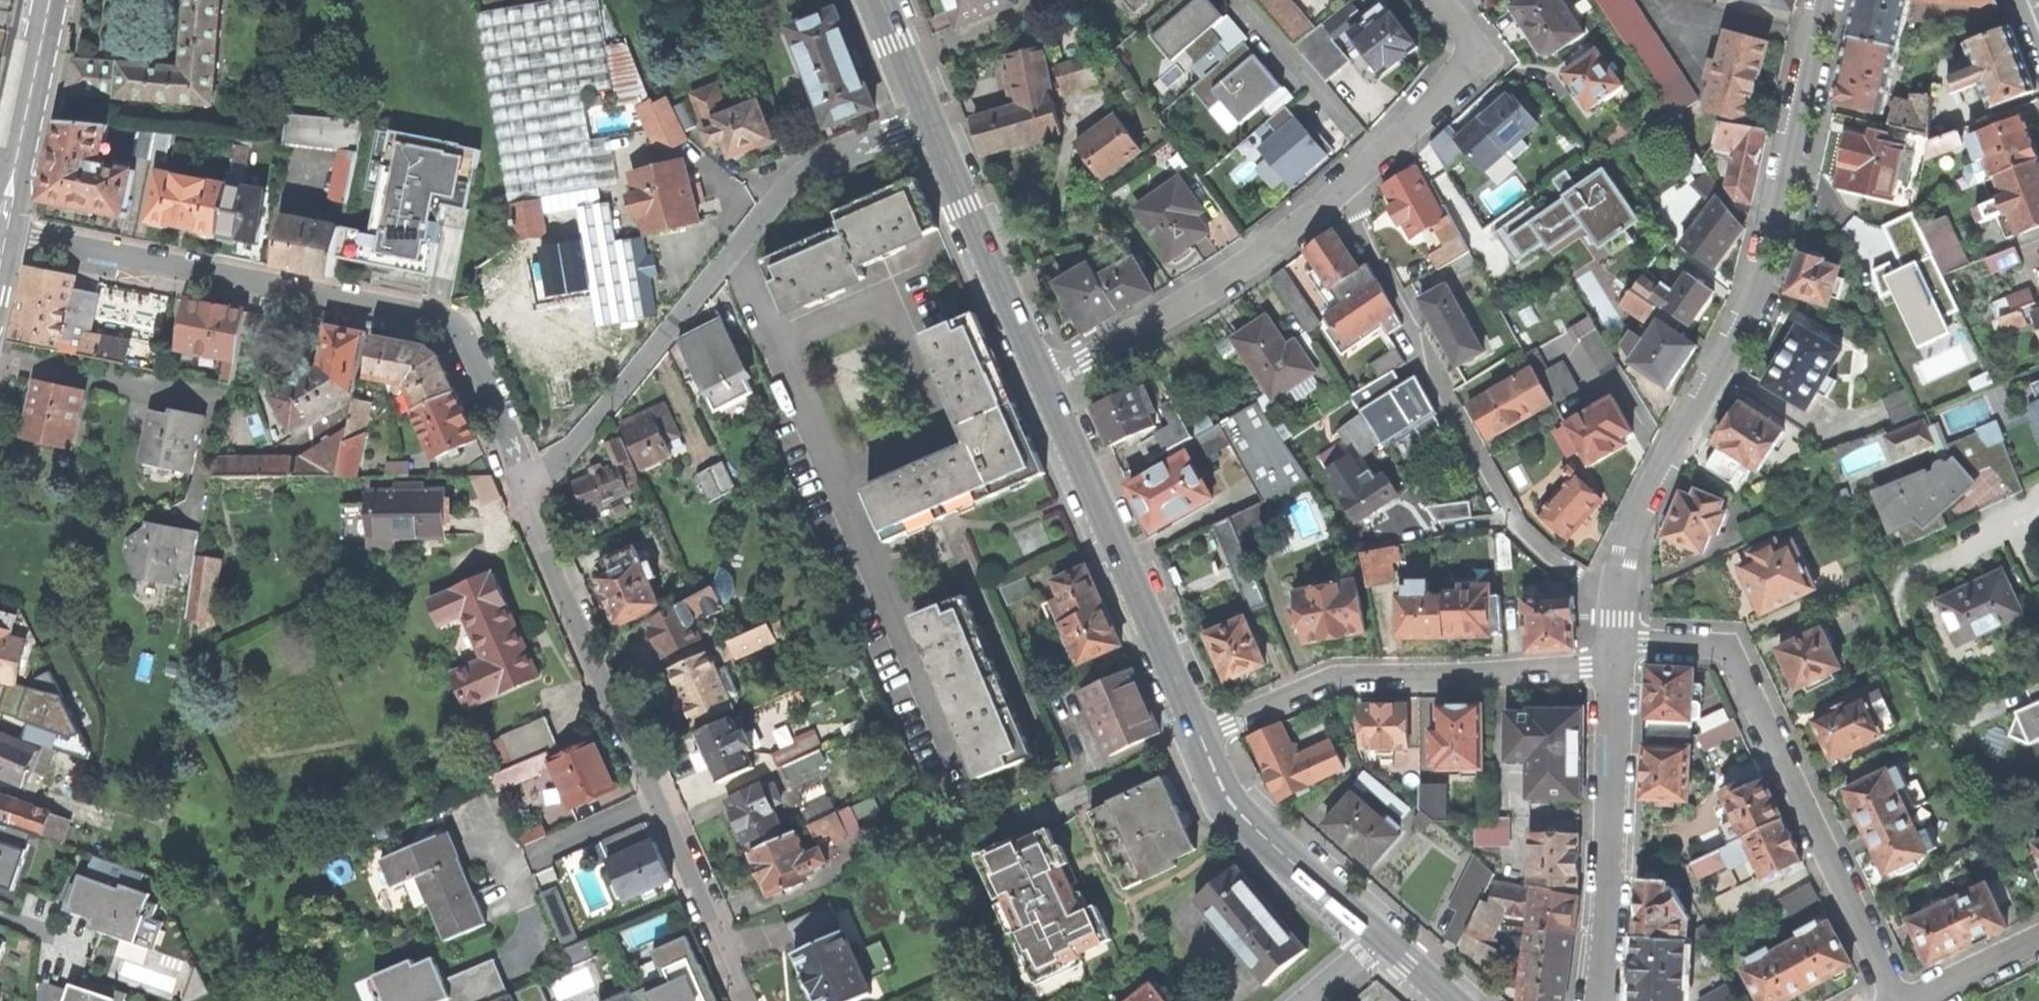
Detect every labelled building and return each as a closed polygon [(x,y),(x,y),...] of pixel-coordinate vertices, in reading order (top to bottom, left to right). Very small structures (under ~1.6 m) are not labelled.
[(186,34),(184,58),(176,60),(173,66),(121,62),(119,97),(214,104),(222,0),(188,0),(186,34)] [(606,201),(588,94),(615,89),(600,0),(562,0),(480,14),(518,241),(526,239),(533,277),(547,365),(554,408),(574,405),(569,370),(606,364),(600,325),(650,317),(649,313),(637,238),(636,236),(621,239),(614,200),(606,201)] [(961,26),(1019,4),(1018,0),(951,0),(952,2),(961,26)] [(1082,7),(1081,0),(1056,0),(1057,9),(1082,7)] [(1197,85),(1237,135),(1295,90),(1253,37),(1253,38),(1223,0),(1181,0),(1151,24),(1191,74),(1226,46),(1234,56),(1197,85)] [(1294,45),(1314,28),(1290,0),(1256,0),(1294,45)] [(1510,7),(1525,30),(1539,52),(1542,55),(1546,56),(1550,55),(1582,34),(1560,0),(1521,0),(1510,7)] [(1672,116),(1697,100),(1631,0),(1595,0),(1664,104),(1671,115),(1672,116)] [(1792,11),(1795,0),(1744,0),(1792,11)] [(1849,38),(1897,48),(1908,0),(1857,0),(1857,3),(1849,38)] [(1337,14),(1345,24),(1357,15),(1349,4),(1337,14)] [(1369,29),(1390,13),(1384,4),(1367,17),(1370,20),(1365,24),(1369,29)] [(793,27),(832,125),(877,107),(855,53),(838,10),(793,27)] [(1356,39),(1383,74),(1401,60),(1419,47),(1392,11),(1390,13),(1369,29),(1362,35),(1356,39)] [(1322,23),(1331,35),(1345,24),(1337,14),(1336,12),(1322,23)] [(1335,77),(1354,57),(1323,28),(1304,48),(1335,77)] [(1980,83),(1990,108),(2034,91),(2022,60),(2009,28),(1965,45),(1975,70),(1947,81),(1952,94),(1980,83)] [(1362,35),(1357,29),(1352,33),(1356,39),(1362,35)] [(1707,111),(1745,121),(1756,83),(1766,44),(1728,33),(1720,64),(1712,62),(1708,79),(1715,81),(1707,111)] [(1834,104),(1883,115),(1897,48),(1849,38),(1842,70),(1834,104)] [(623,103),(655,98),(629,43),(612,46),(623,103)] [(1585,45),(1580,48),(1587,57),(1592,54),(1585,45)] [(1020,101),(1053,92),(1042,48),(1009,56),(1012,69),(1005,71),(1009,85),(1015,83),(1020,101)] [(1573,54),(1579,63),(1587,57),(1580,48),(1573,54)] [(1105,53),(1111,63),(1117,59),(1110,49),(1105,53)] [(1564,74),(1589,109),(1621,86),(1596,51),(1592,54),(1587,57),(1579,63),(1573,67),(1570,70),(1564,74)] [(1567,58),(1573,67),(1579,63),(1573,54),(1567,58)] [(67,92),(119,97),(121,62),(75,57),(67,92)] [(1057,67),(1063,88),(1098,77),(1091,57),(1057,67)] [(1014,108),(1054,97),(1053,92),(1020,101),(1015,83),(1009,85),(1014,108)] [(698,108),(712,102),(721,98),(716,84),(692,93),(698,108)] [(1125,92),(1133,103),(1140,98),(1133,87),(1125,92)] [(1478,121),(1506,152),(1521,139),(1537,125),(1508,93),(1495,105),(1478,121)] [(689,140),(685,130),(697,125),(685,100),(674,106),(670,97),(657,103),(655,98),(639,105),(661,153),(676,146),(677,149),(689,143),(688,140),(689,140)] [(985,153),(1063,131),(1054,97),(1014,108),(975,119),(980,135),(985,153)] [(1890,127),(1930,136),(1931,97),(1914,97),(1913,106),(1896,103),(1890,127)] [(1279,139),(1300,165),(1327,142),(1349,123),(1328,98),(1279,139)] [(718,118),(712,102),(698,108),(708,134),(721,129),(717,119),(718,118)] [(725,139),(732,157),(753,149),(775,140),(760,102),(718,118),(717,119),(721,129),(725,139)] [(1660,122),(1671,115),(1664,104),(1652,112),(1660,122)] [(63,109),(60,122),(110,126),(111,112),(63,109)] [(285,142),(342,149),(358,151),(364,120),(289,114),(285,142)] [(1089,161),(1102,179),(1143,151),(1118,115),(1077,144),(1089,161)] [(1996,177),(2038,161),(2038,159),(2031,138),(2023,116),(1967,138),(1977,163),(1985,159),(1993,179),(1996,177)] [(1485,171),(1506,152),(1478,121),(1459,137),(1456,140),(1467,152),(1485,171)] [(45,200),(126,215),(135,170),(103,164),(110,126),(60,122),(53,158),(45,200)] [(1664,133),(1697,181),(1707,175),(1709,174),(1701,161),(1677,124),(1664,133)] [(1738,200),(1751,202),(1759,166),(1767,131),(1722,125),(1715,146),(1718,147),(1737,150),(1729,187),(1738,200)] [(1445,170),(1467,152),(1456,140),(1459,137),(1448,126),(1429,143),(1445,170)] [(151,158),(156,130),(140,128),(135,154),(151,158)] [(708,134),(712,144),(725,139),(721,129),(708,134)] [(173,131),(156,130),(151,158),(168,161),(173,131)] [(376,234),(369,232),(363,262),(392,268),(435,276),(432,294),(456,299),(486,149),(397,131),(396,133),(385,131),(373,190),(384,192),(376,234)] [(1928,141),(1925,159),(1962,145),(1957,131),(1928,141)] [(1855,168),(1850,190),(1892,199),(1903,148),(1891,145),(1893,137),(1872,132),(1870,140),(1848,135),(1845,148),(1841,165),(1855,168)] [(1521,139),(1506,152),(1513,159),(1527,147),(1521,139)] [(1712,144),(1701,161),(1709,174),(1719,158),(1714,154),(1718,147),(1715,146),(1712,144)] [(235,161),(247,163),(250,147),(238,145),(235,161)] [(332,199),(349,203),(358,151),(342,149),(332,199)] [(2018,235),(2038,227),(2038,161),(1996,177),(1996,179),(2004,199),(1993,203),(1975,210),(1981,224),(1999,217),(2010,213),(2018,235)] [(698,221),(683,163),(636,175),(639,187),(631,189),(640,224),(648,222),(651,233),(673,227),(698,221)] [(1610,248),(1653,221),(1617,165),(1545,211),(1538,200),(1496,227),(1523,269),(1595,223),(1610,248)] [(1403,223),(1412,238),(1442,222),(1444,220),(1441,214),(1416,168),(1383,186),(1393,205),(1403,223)] [(220,233),(229,185),(160,171),(150,220),(152,221),(151,225),(166,228),(166,223),(185,227),(203,230),(202,235),(219,238),(220,233)] [(231,175),(229,185),(246,188),(248,178),(231,175)] [(1692,184),(1713,203),(1718,197),(1720,194),(1707,175),(1697,181),(1692,184)] [(766,260),(787,310),(820,296),(822,301),(837,295),(835,289),(866,276),(860,261),(880,253),(882,258),(897,251),(895,246),(939,227),(918,177),(896,186),(897,189),(877,197),(858,205),(857,203),(839,211),(845,226),(823,235),(824,237),(804,246),(788,253),(787,251),(766,260)] [(1985,183),(1993,203),(2004,199),(1996,179),(1985,183)] [(1138,209),(1172,258),(1191,245),(1208,233),(1196,217),(1202,212),(1179,180),(1138,209)] [(267,192),(246,188),(229,185),(220,233),(238,237),(258,241),(267,192)] [(1447,211),(1469,252),(1489,240),(1460,194),(1443,204),(1447,211)] [(1681,245),(1713,269),(1729,248),(1744,228),(1718,197),(1713,203),(1681,245)] [(329,217),(346,220),(349,203),(332,199),(329,217)] [(1398,227),(1403,223),(1393,205),(1388,208),(1393,218),(1398,227)] [(1660,216),(1675,238),(1682,229),(1669,210),(1660,216)] [(1441,228),(1450,244),(1457,259),(1468,253),(1469,252),(1447,211),(1441,214),(1444,220),(1442,222),(1444,226),(1441,228)] [(2007,239),(2018,235),(2010,213),(1999,217),(2007,239)] [(1881,230),(1891,251),(1923,236),(1920,228),(1914,215),(1881,230)] [(1946,216),(1920,228),(1923,236),(1942,277),(1968,265),(1946,216)] [(338,258),(344,228),(287,217),(278,266),(311,273),(335,277),(338,258)] [(344,228),(338,258),(363,262),(369,232),(344,228)] [(1331,291),(1360,270),(1334,231),(1320,241),(1305,251),(1331,291)] [(648,236),(637,238),(649,313),(659,311),(652,273),(661,272),(658,253),(650,254),(648,236)] [(1430,255),(1438,269),(1452,262),(1457,259),(1450,244),(1430,255)] [(1986,259),(1992,273),(2019,262),(2013,248),(1986,259)] [(1638,249),(1627,263),(1644,275),(1646,272),(1654,261),(1638,249)] [(1457,259),(1452,262),(1458,274),(1475,265),(1468,253),(1457,259)] [(1795,274),(1789,295),(1829,306),(1839,269),(1823,265),(1824,261),(1800,255),(1795,274)] [(1101,278),(1120,311),(1138,301),(1155,292),(1136,259),(1101,278)] [(1616,279),(1632,291),(1642,278),(1644,275),(1627,263),(1616,279)] [(1071,306),(1085,331),(1120,311),(1101,278),(1093,265),(1067,279),(1070,285),(1062,289),(1071,306)] [(1360,270),(1331,291),(1342,307),(1323,319),(1341,346),(1367,329),(1371,334),(1382,327),(1378,321),(1396,309),(1381,287),(1366,265),(1360,270)] [(62,340),(74,289),(76,277),(29,267),(22,300),(14,341),(60,350),(62,340)] [(1644,275),(1642,278),(1659,290),(1661,288),(1662,288),(1664,285),(1646,272),(1644,275)] [(1664,307),(1688,325),(1701,309),(1712,292),(1688,274),(1672,296),(1664,307)] [(533,277),(499,283),(513,370),(547,365),(533,277)] [(1642,278),(1632,291),(1649,304),(1652,299),(1659,290),(1642,278)] [(1438,333),(1457,367),(1483,352),(1446,285),(1420,299),(1438,333)] [(1659,304),(1664,307),(1672,296),(1662,288),(1661,288),(1659,290),(1652,299),(1659,304)] [(82,344),(85,329),(92,330),(99,294),(74,289),(62,340),(82,344)] [(2007,299),(2012,313),(2021,310),(2036,304),(2030,290),(2007,299)] [(1622,304),(1646,322),(1655,308),(1649,304),(1632,291),(1622,304)] [(1655,308),(1659,304),(1652,299),(1649,304),(1655,308)] [(228,358),(240,360),(250,312),(219,306),(190,300),(180,348),(228,358)] [(2004,332),(2027,324),(2021,310),(2012,313),(1999,318),(2004,332)] [(965,423),(966,424),(1017,403),(998,360),(978,312),(927,333),(944,372),(950,387),(965,423)] [(246,339),(272,344),(277,319),(251,314),(246,339)] [(1580,337),(1603,328),(1598,316),(1575,325),(1580,337)] [(1279,401),(1284,408),(1318,386),(1310,375),(1315,372),(1295,342),(1286,348),(1266,317),(1249,329),(1233,339),(1276,404),(1279,401)] [(682,339),(717,410),(755,391),(745,372),(747,371),(738,352),(740,351),(734,339),(728,342),(718,321),(700,330),(682,339)] [(1630,362),(1661,383),(1673,365),(1679,370),(1688,357),(1695,347),(1658,322),(1630,362)] [(329,328),(324,361),(340,388),(357,391),(367,335),(347,331),(329,328)] [(1765,384),(1807,409),(1817,391),(1826,397),(1836,380),(1827,375),(1840,352),(1798,328),(1786,348),(1782,346),(1777,354),(1772,363),(1775,365),(1765,384)] [(1599,371),(1616,361),(1598,330),(1580,341),(1599,371)] [(126,363),(129,344),(89,336),(85,355),(126,363)] [(408,388),(418,411),(458,393),(441,357),(429,348),(418,346),(377,337),(369,380),(394,384),(396,391),(401,395),(408,388)] [(144,346),(129,344),(126,363),(140,366),(144,346)] [(1524,349),(1511,356),(1518,369),(1531,362),(1524,349)] [(1384,370),(1409,362),(1405,350),(1380,359),(1384,370)] [(228,358),(223,382),(235,385),(240,360),(228,358)] [(271,394),(295,434),(343,405),(345,396),(340,388),(324,361),(298,377),(271,394)] [(1564,362),(1538,376),(1553,403),(1579,389),(1564,362)] [(1478,422),(1487,440),(1553,403),(1538,376),(1534,368),(1505,385),(1498,373),(1479,384),(1485,396),(1468,405),(1478,422)] [(1351,396),(1359,409),(1401,383),(1393,370),(1351,396)] [(945,389),(950,387),(944,372),(938,374),(945,389)] [(1415,374),(1410,377),(1420,395),(1426,392),(1415,374)] [(1359,409),(1384,446),(1415,426),(1424,441),(1443,429),(1434,415),(1437,413),(1431,402),(1426,392),(1420,395),(1410,377),(1401,383),(1359,409)] [(25,438),(73,448),(86,390),(37,379),(32,407),(25,438)] [(2038,430),(2038,381),(2032,384),(2038,401),(2029,405),(2038,430)] [(2022,388),(2029,405),(2038,401),(2032,384),(2022,388)] [(1146,426),(1148,431),(1156,427),(1151,415),(1158,412),(1146,386),(1131,392),(1143,419),(1149,416),(1152,423),(1146,426)] [(1146,426),(1143,419),(1131,392),(1095,408),(1103,426),(1112,447),(1148,431),(1146,426)] [(1912,392),(1892,397),(1899,419),(1918,414),(1912,392)] [(417,411),(437,458),(478,440),(468,416),(458,393),(418,411),(417,411)] [(1566,425),(1589,467),(1610,455),(1626,446),(1622,439),(1633,433),(1614,399),(1566,425)] [(1985,399),(1946,414),(1952,430),(1991,415),(1985,399)] [(1163,408),(1174,427),(1158,436),(1169,453),(1176,448),(1196,438),(1174,401),(1163,408)] [(340,477),(358,477),(370,405),(354,402),(349,431),(340,477)] [(665,402),(653,408),(667,439),(670,444),(682,438),(665,402)] [(1258,402),(1220,424),(1230,443),(1264,503),(1266,502),(1310,480),(1258,402)] [(967,428),(975,445),(995,495),(1046,473),(1032,438),(1017,403),(966,424),(967,428)] [(1715,444),(1718,447),(1752,467),(1758,471),(1783,431),(1740,404),(1728,424),(1715,444)] [(622,423),(637,453),(667,439),(653,408),(637,416),(622,423)] [(174,471),(190,475),(197,443),(200,444),(206,416),(186,412),(185,417),(173,414),(152,410),(141,460),(174,468),(174,471)] [(1143,419),(1146,426),(1152,423),(1149,416),(1143,419)] [(1361,416),(1345,427),(1363,453),(1378,442),(1361,416)] [(1887,437),(1895,458),(1932,444),(1924,423),(1887,437)] [(1187,456),(1192,464),(1230,443),(1220,424),(1196,438),(1176,448),(1182,459),(1187,456)] [(1339,431),(1356,457),(1363,453),(1345,427),(1339,431)] [(215,478),(340,477),(349,431),(312,453),(310,450),(304,454),(306,457),(302,460),(219,459),(215,478)] [(1169,453),(1158,436),(1142,445),(1152,463),(1169,453)] [(1832,448),(1837,474),(1891,464),(1886,437),(1832,448)] [(609,443),(618,464),(620,463),(632,492),(637,489),(641,488),(620,438),(609,443)] [(667,439),(637,453),(643,467),(674,453),(670,444),(667,439)] [(868,491),(889,541),(942,518),(995,495),(975,445),(936,462),(921,468),(868,491)] [(1705,468),(1730,484),(1739,469),(1747,475),(1752,467),(1718,447),(1705,468)] [(1139,505),(1150,524),(1170,513),(1174,520),(1212,498),(1192,464),(1187,456),(1182,459),(1172,464),(1157,470),(1149,477),(1130,488),(1139,505)] [(1325,471),(1336,488),(1350,480),(1359,493),(1368,487),(1348,456),(1325,471)] [(1877,492),(1893,533),(1923,523),(1928,528),(1950,509),(1980,483),(1960,456),(1953,460),(1949,458),(1944,459),(1938,465),(1940,469),(1933,471),(1931,467),(1877,492)] [(919,463),(921,468),(936,462),(934,457),(919,463)] [(698,473),(711,500),(738,487),(725,460),(698,473)] [(592,466),(596,474),(607,469),(603,462),(597,464),(592,466)] [(614,499),(632,492),(620,463),(618,464),(607,469),(596,474),(576,482),(588,510),(614,499)] [(367,477),(410,477),(410,464),(367,464),(367,477)] [(1564,474),(1570,480),(1573,476),(1577,471),(1572,466),(1564,474)] [(475,475),(485,502),(502,495),(495,475),(475,475)] [(1336,488),(1357,521),(1398,494),(1393,485),(1386,475),(1368,487),(1359,493),(1350,480),(1336,488)] [(1540,512),(1568,538),(1587,517),(1601,501),(1573,476),(1570,480),(1540,512)] [(641,488),(637,489),(640,495),(646,493),(643,487),(641,488)] [(383,539),(397,538),(448,538),(448,512),(448,490),(371,491),(371,517),(383,517),(383,539)] [(1674,514),(1664,537),(1685,545),(1684,547),(1687,553),(1693,555),(1698,553),(1699,551),(1704,553),(1712,533),(1718,536),(1727,514),(1721,512),(1724,502),(1698,491),(1695,498),(1682,493),(1674,514)] [(632,492),(614,499),(620,513),(632,508),(630,503),(636,500),(632,492)] [(1429,506),(1438,522),(1472,516),(1470,501),(1429,506)] [(1264,503),(1230,518),(1242,547),(1279,531),(1266,502),(1264,503)] [(383,517),(371,517),(371,549),(397,548),(397,538),(383,539),(383,517)] [(1213,524),(1241,587),(1257,580),(1242,547),(1230,518),(1229,517),(1213,524)] [(151,523),(150,528),(153,531),(163,525),(151,523)] [(177,572),(194,575),(197,557),(202,531),(163,525),(153,531),(150,528),(129,538),(128,544),(126,551),(138,577),(175,583),(177,572)] [(1499,569),(1513,568),(1510,541),(1504,534),(1496,535),(1499,569)] [(1752,593),(1761,614),(1815,589),(1793,542),(1779,549),(1775,541),(1750,553),(1754,561),(1740,567),(1752,593)] [(1396,546),(1386,548),(1389,564),(1400,561),(1396,546)] [(619,623),(662,605),(638,547),(606,560),(611,572),(599,577),(603,586),(606,592),(604,597),(604,601),(608,605),(612,607),(619,623)] [(1361,553),(1368,588),(1393,583),(1389,564),(1386,548),(1361,553)] [(222,559),(197,557),(194,575),(188,618),(214,621),(222,559)] [(1063,596),(1073,618),(1105,604),(1097,586),(1089,567),(1057,581),(1063,596)] [(1940,600),(1960,643),(2022,614),(2002,571),(1969,587),(1940,600)] [(454,674),(469,709),(501,695),(501,696),(541,678),(518,626),(494,572),(455,590),(455,591),(431,601),(441,625),(465,615),(486,660),(454,674)] [(728,577),(715,585),(724,602),(738,595),(728,577)] [(1002,589),(1009,605),(1034,594),(1027,578),(1002,589)] [(1241,587),(1251,610),(1267,603),(1257,580),(1241,587)] [(1303,626),(1306,643),(1328,639),(1329,641),(1333,645),(1343,643),(1345,638),(1344,636),(1354,634),(1366,632),(1357,582),(1297,593),(1300,610),(1293,612),(1296,627),(1303,626)] [(1412,582),(1412,588),(1413,588),(1414,596),(1430,595),(1430,582),(1412,582)] [(1524,585),(1525,598),(1540,597),(1539,591),(1539,584),(1524,585)] [(715,585),(684,602),(692,619),(724,602),(715,585)] [(1445,593),(1445,595),(1446,637),(1471,637),(1491,637),(1491,586),(1476,587),(1476,592),(1459,592),(1445,593)] [(966,737),(983,777),(1034,755),(1020,722),(1017,723),(1011,708),(1005,692),(1007,691),(994,658),(990,659),(983,643),(978,628),(980,627),(966,593),(916,614),(931,652),(938,668),(960,722),(966,737)] [(1423,638),(1446,637),(1445,595),(1430,595),(1414,596),(1406,596),(1400,596),(1400,638),(1423,638)] [(1056,626),(1064,622),(1073,618),(1063,596),(1046,604),(1056,626)] [(1528,633),(1529,652),(1552,650),(1575,649),(1573,623),(1576,623),(1574,597),(1546,599),(1546,596),(1540,597),(1525,598),(1527,620),(1524,620),(1525,634),(1528,633)] [(658,639),(666,655),(702,637),(692,619),(684,602),(648,620),(658,639)] [(1075,652),(1080,664),(1123,646),(1115,627),(1105,604),(1073,618),(1064,622),(1077,651),(1075,652)] [(1205,626),(1228,681),(1231,679),(1237,683),(1243,683),(1248,677),(1248,672),(1256,669),(1265,665),(1241,610),(1205,626)] [(778,619),(770,623),(776,636),(785,632),(778,619)] [(735,639),(731,640),(738,655),(739,657),(778,639),(776,636),(770,623),(742,636),(735,639)] [(713,648),(722,644),(731,640),(735,639),(733,634),(729,626),(708,635),(713,648)] [(1805,684),(1809,692),(1836,680),(1832,672),(1840,668),(1823,630),(1779,650),(1788,668),(1797,688),(1805,684)] [(740,631),(733,634),(735,639),(742,636),(740,631)] [(18,683),(18,681),(28,642),(0,635),(0,679),(18,683)] [(722,644),(729,659),(738,655),(731,640),(722,644)] [(28,642),(18,681),(50,689),(52,683),(59,662),(63,651),(28,642)] [(687,702),(697,722),(733,706),(709,651),(672,667),(681,687),(687,702)] [(933,670),(938,668),(931,652),(927,654),(933,670)] [(1648,692),(1647,718),(1692,720),(1693,687),(1694,672),(1694,670),(1649,668),(1648,692)] [(1084,693),(1112,757),(1162,735),(1146,697),(1134,671),(1084,693)] [(1703,672),(1694,672),(1693,687),(1702,688),(1703,672)] [(2026,687),(2032,702),(2031,706),(2030,710),(2026,709),(2018,712),(2010,739),(2030,749),(2038,745),(2038,681),(2026,687)] [(84,694),(52,683),(50,689),(32,740),(64,751),(84,694)] [(677,706),(687,702),(681,687),(671,691),(674,699),(677,706)] [(1879,691),(1865,697),(1873,713),(1886,706),(1879,691)] [(1822,741),(1832,761),(1884,736),(1873,713),(1865,697),(1849,705),(1848,702),(1831,710),(1832,713),(1813,722),(1822,741)] [(1363,706),(1363,749),(1408,748),(1407,706),(1384,706),(1363,706)] [(1480,769),(1485,769),(1483,706),(1462,706),(1438,707),(1439,730),(1432,730),(1433,764),(1440,764),(1440,769),(1465,769),(1480,769)] [(1897,730),(1886,706),(1873,713),(1884,736),(1897,730)] [(713,765),(721,782),(755,767),(749,752),(755,749),(753,744),(755,744),(749,731),(742,734),(733,716),(699,731),(706,747),(713,765)] [(1530,763),(1530,776),(1539,776),(1539,791),(1553,791),(1553,782),(1560,782),(1580,782),(1580,749),(1580,717),(1509,717),(1509,763),(1530,763)] [(1647,718),(1645,745),(1690,747),(1691,738),(1692,720),(1647,718)] [(1734,718),(1697,735),(1703,750),(1741,731),(1734,718)] [(534,758),(560,747),(548,719),(504,738),(516,766),(534,758)] [(962,739),(966,737),(960,722),(956,724),(962,739)] [(1251,737),(1256,748),(1285,734),(1280,723),(1251,737)] [(560,747),(534,758),(539,769),(554,763),(553,761),(596,742),(592,733),(560,747)] [(1256,748),(1265,767),(1283,758),(1281,752),(1291,747),(1285,734),(1256,748)] [(26,782),(39,750),(11,739),(3,736),(0,735),(0,772),(26,782)] [(1697,735),(1691,738),(1690,747),(1690,756),(1703,750),(1697,735)] [(573,806),(616,788),(605,763),(596,742),(553,761),(554,763),(573,806)] [(780,767),(783,765),(806,755),(800,742),(774,754),(780,767)] [(1279,798),(1310,784),(1299,761),(1301,759),(1295,745),(1291,747),(1281,752),(1283,758),(1265,767),(1272,784),(1279,798)] [(1299,761),(1310,784),(1343,768),(1332,745),(1301,759),(1299,761)] [(1674,800),(1688,800),(1690,756),(1690,747),(1645,745),(1644,770),(1643,798),(1658,799),(1674,800)] [(703,770),(713,765),(706,747),(695,752),(699,761),(703,770)] [(821,748),(807,755),(813,768),(827,762),(821,748)] [(783,765),(789,779),(813,768),(807,755),(806,755),(783,765)] [(540,772),(539,769),(534,758),(516,766),(493,776),(499,790),(540,772)] [(1480,777),(1480,769),(1465,769),(1465,777),(1480,777)] [(1862,820),(1867,832),(1908,813),(1898,791),(1908,786),(1900,769),(1890,774),(1889,772),(1848,792),(1849,794),(1845,800),(1850,810),(1857,810),(1862,820)] [(1360,782),(1404,815),(1412,805),(1368,772),(1360,782)] [(1530,805),(1560,805),(1560,800),(1560,782),(1553,782),(1553,791),(1539,791),(1539,776),(1530,776),(1530,805)] [(1103,830),(1129,887),(1177,866),(1174,859),(1197,849),(1188,828),(1192,826),(1186,813),(1182,803),(1177,806),(1165,779),(1091,812),(1099,831),(1103,830)] [(1722,828),(1730,845),(1744,839),(1783,820),(1774,800),(1765,781),(1746,790),(1742,783),(1722,792),(1736,821),(1722,828)] [(1560,782),(1560,800),(1580,800),(1580,782),(1560,782)] [(747,842),(768,833),(781,826),(772,805),(765,790),(763,785),(729,800),(739,823),(747,842)] [(774,785),(765,790),(772,805),(781,801),(774,785)] [(1436,822),(1448,822),(1448,787),(1421,787),(1421,811),(1436,822)] [(1341,839),(1357,853),(1384,822),(1353,794),(1326,825),(1341,839)] [(51,813),(0,795),(0,821),(1,821),(43,836),(51,813)] [(842,824),(829,830),(835,842),(864,830),(853,805),(837,812),(842,824)] [(810,823),(815,836),(829,830),(842,824),(837,812),(810,823)] [(51,813),(43,836),(63,843),(70,820),(51,813)] [(1886,872),(1887,873),(1928,854),(1927,852),(1937,847),(1929,830),(1919,835),(1908,813),(1867,832),(1873,844),(1878,856),(1875,858),(1876,863),(1880,870),(1886,872)] [(1482,845),(1514,845),(1514,818),(1495,818),(1495,823),(1483,822),(1482,845)] [(1783,820),(1744,839),(1751,855),(1763,879),(1802,860),(1792,839),(1783,820)] [(14,891),(17,883),(34,834),(0,822),(0,886),(14,891)] [(1357,853),(1373,867),(1400,836),(1384,822),(1357,853)] [(518,833),(523,846),(547,835),(542,823),(518,833)] [(612,861),(656,841),(648,823),(604,843),(612,861)] [(768,833),(771,841),(785,835),(781,826),(768,833)] [(1038,958),(1044,973),(1082,956),(1080,952),(1112,937),(1096,903),(1084,909),(1073,885),(1063,863),(1070,861),(1061,842),(1055,845),(1047,827),(1004,846),(1003,843),(988,850),(998,872),(993,875),(1032,960),(1038,958)] [(798,830),(787,834),(798,859),(809,854),(798,830)] [(421,876),(448,940),(487,924),(468,877),(449,832),(385,859),(396,887),(421,876)] [(761,872),(770,893),(806,877),(804,872),(798,859),(787,834),(785,835),(771,841),(751,850),(761,872)] [(1530,886),(1536,887),(1578,895),(1579,866),(1579,835),(1532,834),(1530,886)] [(1730,845),(1721,849),(1728,864),(1731,869),(1746,863),(1747,857),(1751,855),(1744,839),(1730,845)] [(646,890),(655,886),(673,878),(664,858),(656,841),(612,861),(610,862),(627,899),(646,890)] [(809,854),(798,859),(804,872),(827,861),(821,849),(809,854)] [(1693,862),(1700,878),(1728,864),(1721,849),(1693,862)] [(139,891),(145,873),(142,872),(96,856),(88,877),(81,875),(78,886),(74,884),(64,910),(94,920),(106,924),(104,932),(154,949),(164,923),(153,919),(158,905),(148,902),(150,894),(139,891)] [(1454,908),(1461,911),(1475,918),(1477,915),(1483,901),(1496,875),(1478,860),(1454,908)] [(1931,873),(1942,897),(1967,885),(1956,861),(1931,873)] [(575,875),(592,913),(610,904),(594,867),(590,869),(588,866),(586,864),(582,864),(579,866),(577,870),(578,873),(575,875)] [(1196,901),(1267,985),(1308,950),(1272,909),(1237,867),(1196,901)] [(1639,880),(1638,894),(1666,894),(1666,881),(1639,880)] [(1524,928),(1526,914),(1530,887),(1494,882),(1491,904),(1489,911),(1499,912),(1507,914),(1506,925),(1524,928)] [(1781,898),(1791,915),(1819,900),(1809,883),(1781,898)] [(1987,884),(1945,904),(1966,948),(1987,938),(2008,928),(1987,884)] [(648,896),(658,892),(655,886),(646,890),(648,896)] [(1526,914),(1533,915),(1536,889),(1530,887),(1526,914)] [(1533,915),(1531,928),(1573,934),(1576,913),(1578,895),(1536,887),(1536,889),(1533,915)] [(543,894),(564,947),(579,941),(557,888),(543,894)] [(1637,913),(1636,938),(1682,940),(1683,923),(1691,919),(1674,889),(1666,894),(1638,894),(1637,913)] [(1712,904),(1723,927),(1744,916),(1732,893),(1712,904)] [(1491,904),(1483,901),(1477,915),(1494,923),(1499,912),(1489,911),(1491,904)] [(787,923),(799,951),(844,931),(831,903),(787,923)] [(1928,960),(1930,965),(1966,948),(1945,904),(1910,921),(1915,934),(1920,944),(1918,949),(1923,960),(1928,960)] [(1448,938),(1462,945),(1467,934),(1475,918),(1461,911),(1448,938)] [(1475,918),(1467,934),(1484,943),(1487,937),(1494,923),(1477,915),(1475,918)] [(1803,938),(1788,947),(1810,988),(1831,977),(1838,980),(1847,975),(1847,968),(1852,965),(1840,944),(1829,924),(1820,929),(1818,925),(1801,934),(1803,938)] [(1568,970),(1573,934),(1531,928),(1522,1000),(1565,1000),(1568,970)] [(818,1000),(854,1000),(872,993),(866,980),(854,953),(844,931),(799,951),(796,952),(805,972),(816,995),(818,1000)] [(1461,948),(1478,956),(1483,946),(1484,943),(1467,934),(1462,945),(1461,948)] [(693,935),(656,951),(667,975),(672,987),(695,977),(706,1000),(722,1000),(693,935)] [(1484,943),(1483,946),(1498,953),(1502,944),(1487,937),(1484,943)] [(1687,940),(1682,940),(1636,938),(1635,969),(1633,1000),(1684,1000),(1687,940)] [(881,941),(854,953),(866,980),(893,968),(881,941)] [(1483,946),(1478,956),(1493,964),(1498,953),(1483,946)] [(1761,1000),(1788,1000),(1787,1000),(1797,995),(1810,988),(1788,947),(1771,955),(1769,951),(1752,960),(1755,964),(1744,970),(1761,1000)] [(449,999),(450,1000),(493,1000),(509,994),(495,959),(444,980),(434,957),(416,965),(413,959),(375,975),(383,995),(376,998),(377,1000),(445,1000),(449,999)] [(808,998),(816,995),(805,972),(798,975),(803,987),(808,998)] [(1710,978),(1718,991),(1729,985),(1722,972),(1710,978)] [(667,975),(638,988),(644,1000),(658,1000),(655,994),(672,987),(667,975)] [(695,977),(672,987),(655,994),(658,1000),(706,1000),(695,977)] [(128,994),(83,979),(81,987),(73,984),(70,991),(50,985),(49,1000),(126,1000),(128,994)] [(638,988),(634,980),(603,994),(606,1000),(644,1000),(638,988)] [(1700,1000),(1734,1000),(1736,1000),(1729,985),(1718,991),(1700,1000)] [(1153,986),(1133,1000),(1165,1000),(1153,986)]
